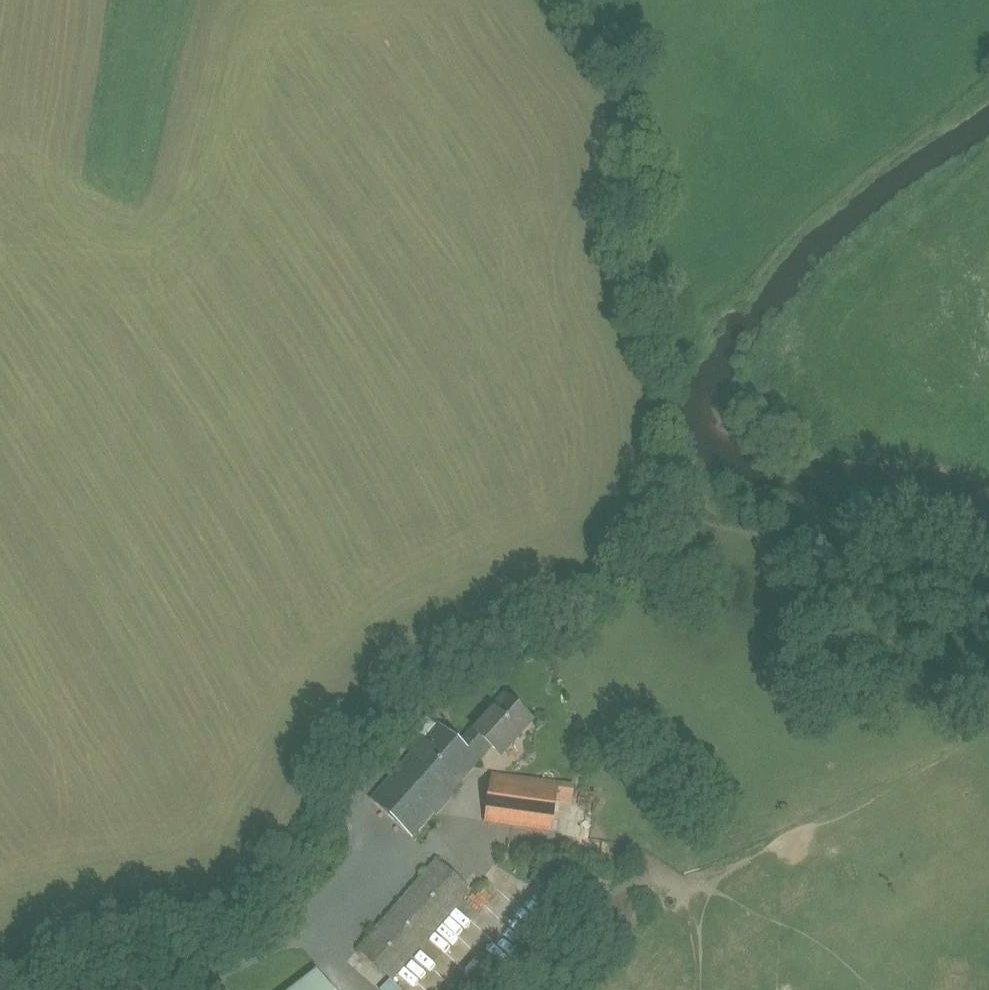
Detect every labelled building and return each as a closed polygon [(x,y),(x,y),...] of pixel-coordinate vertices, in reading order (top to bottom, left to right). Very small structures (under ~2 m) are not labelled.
[(413,836),(478,762),(477,760),(491,745),(500,754),(532,720),(505,695),(473,729),(474,730),(460,746),(437,725),(371,800),(413,836)] [(574,787),(559,785),(492,776),(486,820),(552,830),(556,801),(572,803),(574,787)] [(529,843),(514,841),(512,854),(527,856),(529,843)] [(438,860),(358,950),(392,980),(471,890),(438,860)] [(319,972),(295,989),(333,989),(319,972)]
